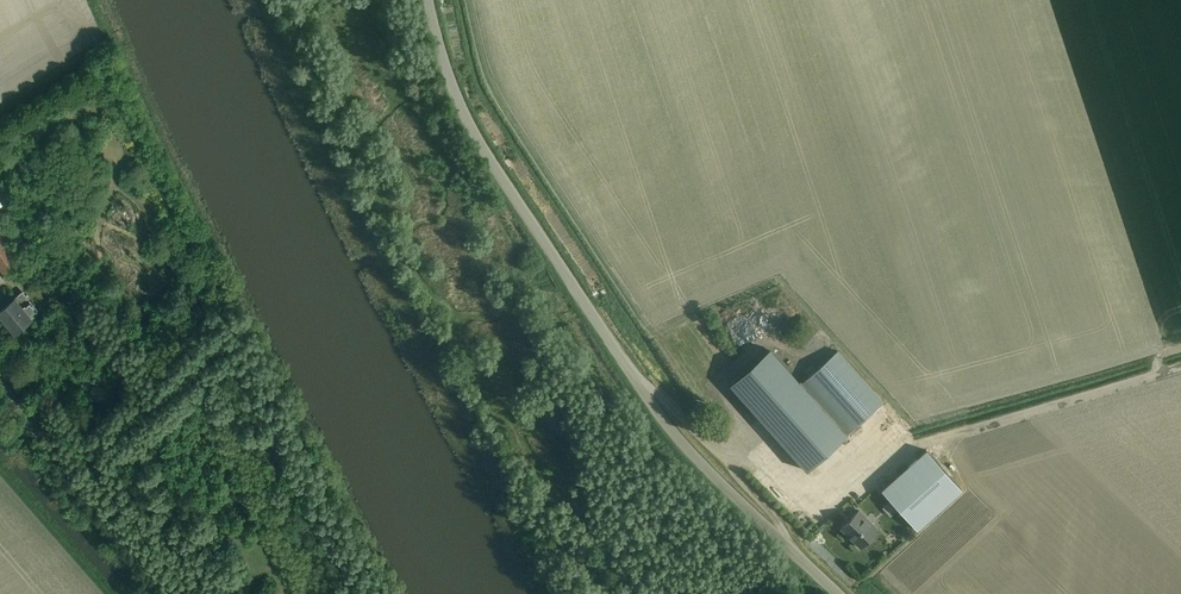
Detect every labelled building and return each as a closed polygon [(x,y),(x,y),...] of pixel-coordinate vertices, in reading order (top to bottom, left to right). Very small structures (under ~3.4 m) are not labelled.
[(1,158),(6,155),(2,147),(16,139),(13,134),(0,142),(0,156),(1,158)] [(18,264),(0,235),(0,269),(3,274),(18,264)] [(23,325),(37,313),(35,311),(37,310),(22,292),(0,310),(0,316),(14,333),(23,325)] [(770,349),(730,385),(807,470),(847,436),(802,383),(770,349)] [(809,377),(802,383),(847,436),(884,404),(838,352),(817,371),(812,365),(805,372),(809,377)] [(926,450),(881,490),(917,530),(962,490),(926,450)] [(841,529),(861,548),(879,530),(878,530),(875,533),(864,522),(867,519),(859,511),(841,529)]
